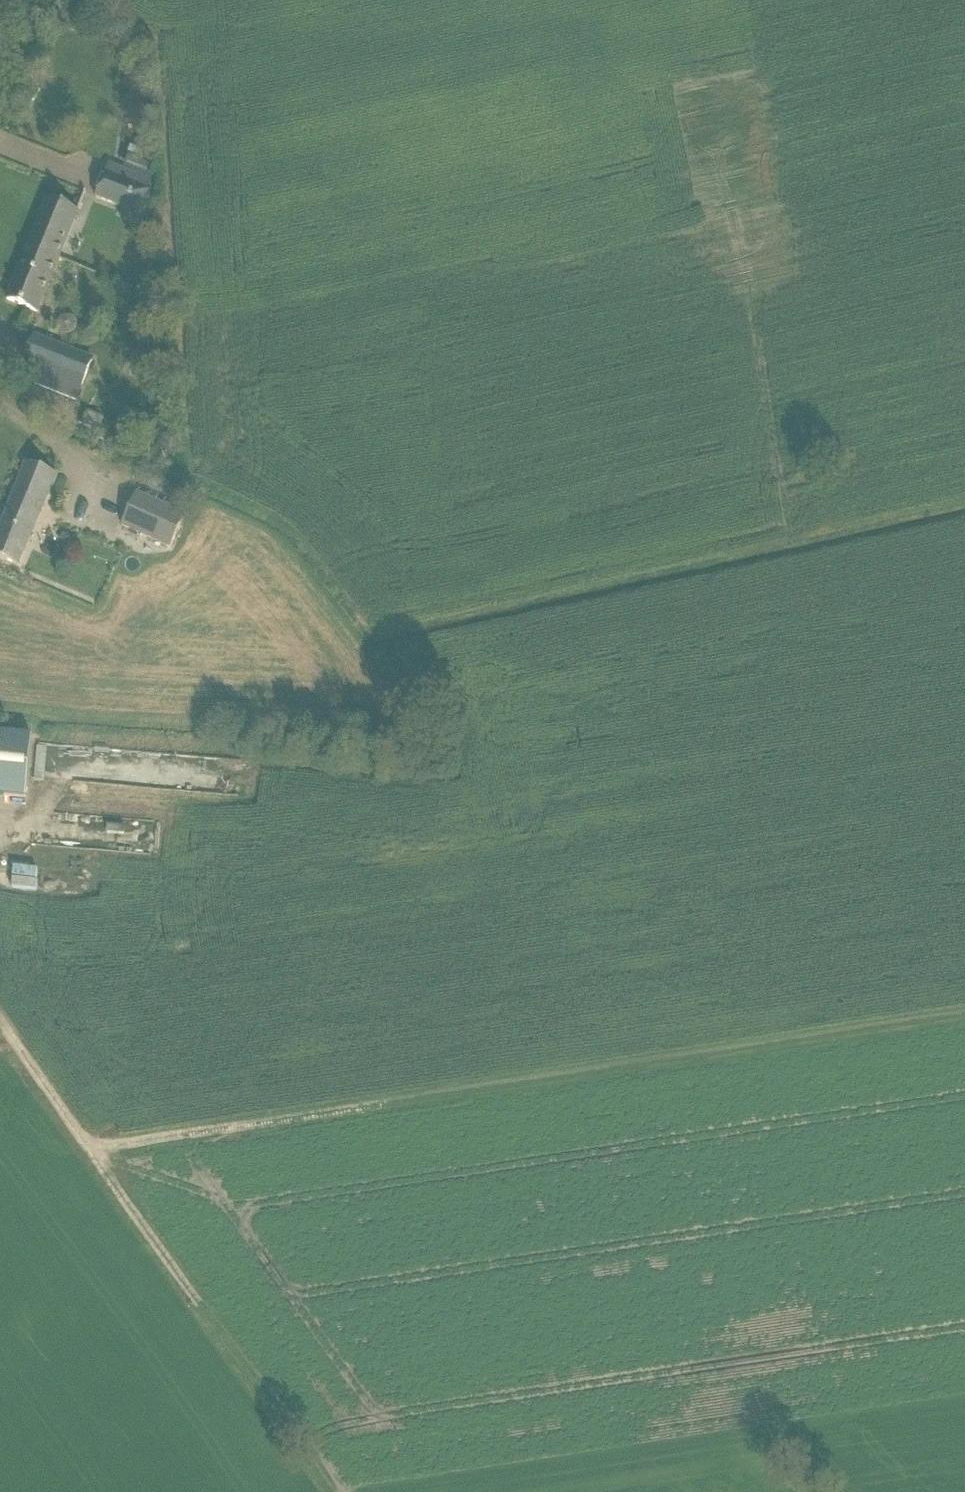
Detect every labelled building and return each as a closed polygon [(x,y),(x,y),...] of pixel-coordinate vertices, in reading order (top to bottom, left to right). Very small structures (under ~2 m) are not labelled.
[(126,97),(126,110),(143,110),(143,97),(126,97)] [(146,204),(154,183),(108,165),(95,197),(119,207),(124,195),(129,197),(129,199),(141,204),(142,202),(146,204)] [(47,201),(29,246),(59,258),(77,213),(47,201)] [(59,258),(29,246),(8,298),(37,310),(59,258)] [(34,334),(22,363),(36,369),(31,382),(76,400),(93,358),(65,347),(34,334)] [(18,564),(54,473),(26,462),(0,528),(0,557),(18,564)] [(120,527),(169,549),(185,515),(136,492),(120,527)] [(0,734),(0,796),(26,798),(32,737),(0,734)] [(11,887),(37,891),(41,867),(15,863),(11,887)]
